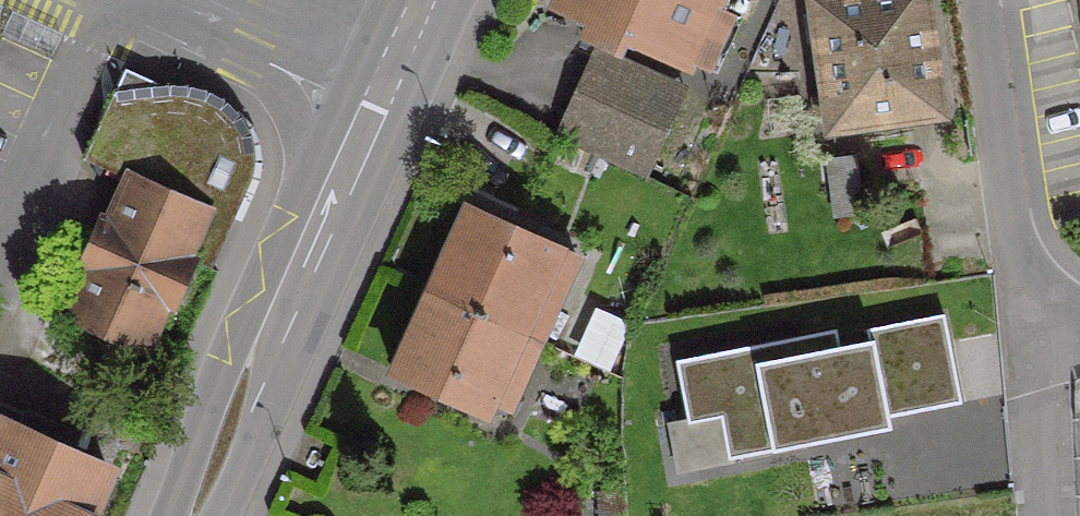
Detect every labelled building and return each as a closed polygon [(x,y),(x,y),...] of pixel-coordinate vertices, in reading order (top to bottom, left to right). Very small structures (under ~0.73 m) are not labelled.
[(708,0),(556,0),(553,6),(584,20),(575,40),(607,54),(616,34),(680,63),(708,0)] [(777,0),(774,0),(752,48),(777,60),(799,10),(777,0)] [(933,114),(917,0),(821,0),(808,2),(825,128),(906,117),(933,114)] [(183,262),(176,259),(196,215),(194,214),(196,210),(223,222),(242,176),(244,162),(241,147),(232,130),(218,117),(118,71),(109,91),(107,90),(76,161),(79,162),(81,158),(128,180),(127,183),(124,182),(104,226),(97,223),(77,267),(84,270),(64,313),(137,347),(156,303),(164,307),(183,262)] [(611,164),(638,105),(579,78),(552,137),(611,164)] [(461,211),(424,292),(516,333),(540,279),(557,287),(570,260),(461,211)] [(424,292),(423,291),(385,373),(478,415),(482,408),(499,415),(509,395),(491,387),(516,333),(424,292)] [(678,469),(960,406),(937,302),(677,361),(689,413),(667,418),(678,469)] [(13,434),(0,428),(0,515),(83,515),(82,515),(101,474),(59,455),(68,436),(21,415),(13,434)] [(615,495),(593,496),(594,515),(616,515),(615,495)]
